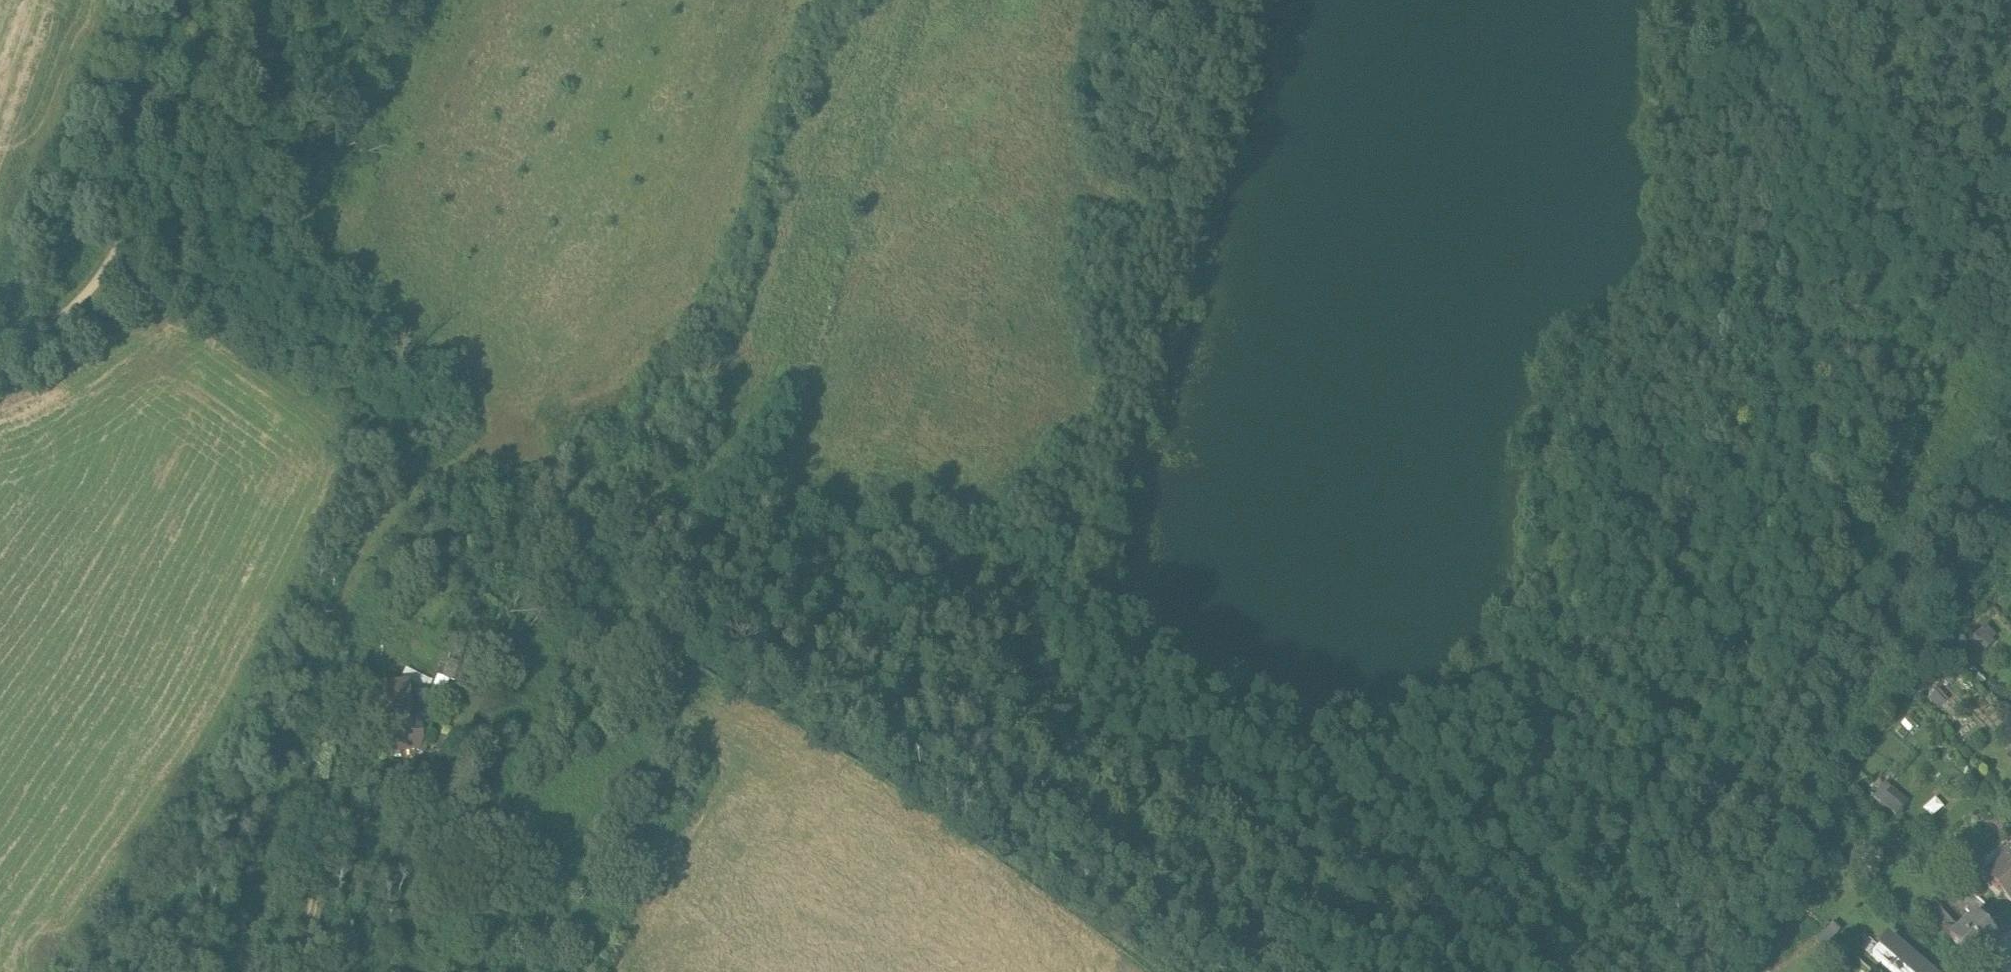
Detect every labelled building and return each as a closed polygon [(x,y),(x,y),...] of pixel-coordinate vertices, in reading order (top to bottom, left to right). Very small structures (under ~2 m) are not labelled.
[(1987,706),(2006,688),(1988,669),(1969,688),(1987,706)] [(373,714),(386,768),(429,757),(423,733),(410,736),(402,707),(373,714)] [(2001,912),(2006,917),(1996,926),(2009,940),(2003,945),(2010,953),(2010,903),(2001,912)] [(1936,951),(1927,959),(1939,971),(1955,971),(1936,951)] [(1968,971),(1985,971),(1978,963),(1968,971)]
